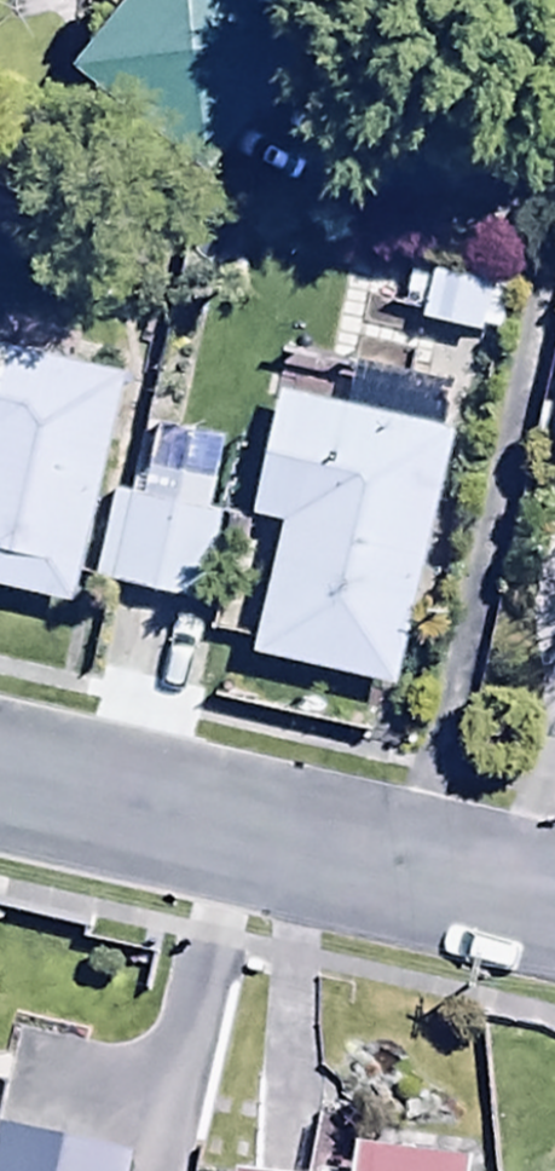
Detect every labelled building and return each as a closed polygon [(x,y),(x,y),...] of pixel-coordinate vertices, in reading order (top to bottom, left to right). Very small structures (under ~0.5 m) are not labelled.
[(69,50),(206,166),(346,0),(111,0),(69,50)] [(420,321),(480,329),(488,267),(429,259),(427,274),(404,271),(399,303),(422,306),(420,321)] [(70,596),(120,364),(0,338),(0,581),(70,596)] [(393,679),(448,416),(273,382),(247,509),(276,515),(249,649),(393,679)] [(215,506),(108,486),(92,575),(198,595),(215,506)] [(132,1146),(0,1116),(0,1170),(126,1170),(132,1146)] [(234,1158),(232,1170),(460,1170),(463,1150),(351,1134),(347,1169),(234,1158)]
